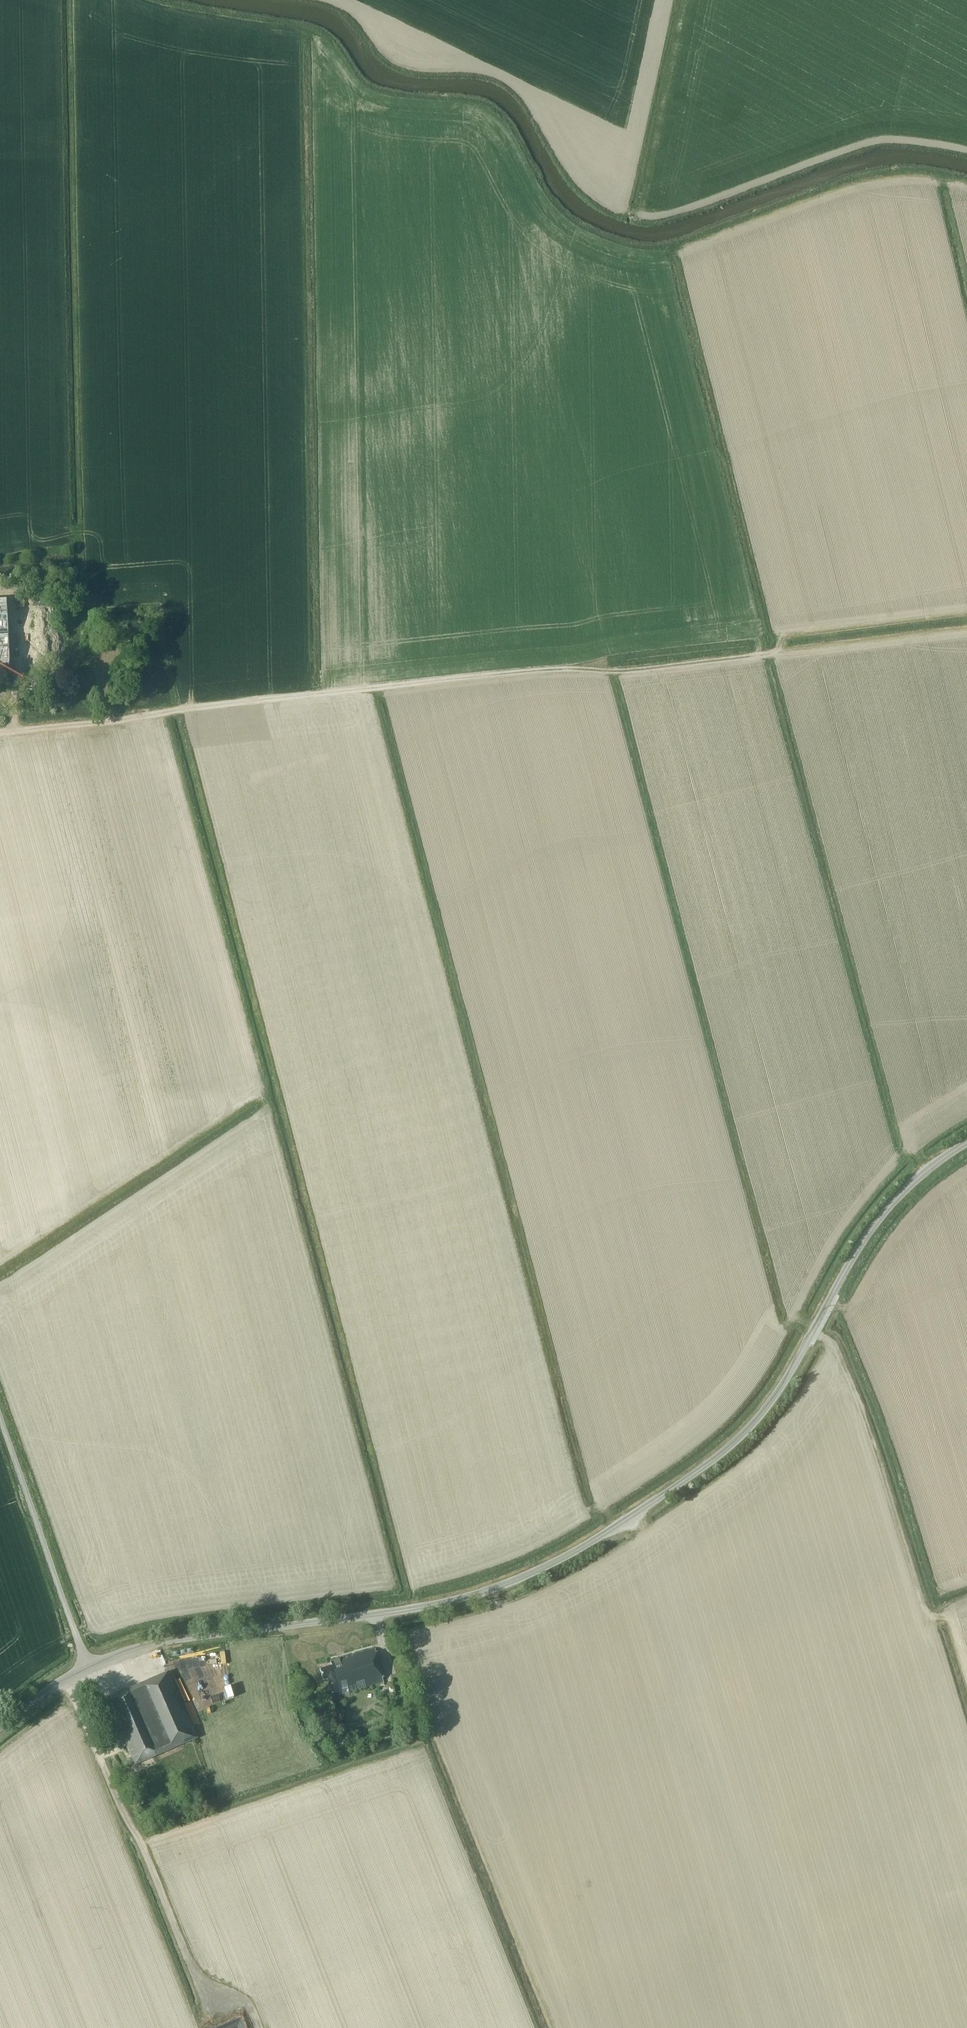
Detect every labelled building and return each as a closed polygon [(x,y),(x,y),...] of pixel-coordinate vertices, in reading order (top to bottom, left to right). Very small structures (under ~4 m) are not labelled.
[(10,602),(0,602),(0,682),(14,682),(10,602)] [(608,1539),(629,1529),(626,1524),(605,1535),(608,1539)] [(322,1680),(329,1678),(334,1696),(383,1682),(382,1680),(383,1680),(374,1648),(330,1661),(331,1665),(319,1668),(322,1680)] [(134,1764),(197,1739),(168,1672),(101,1700),(121,1746),(125,1744),(129,1754),(130,1753),(134,1764)] [(397,1694),(394,1681),(387,1683),(390,1695),(397,1694)]
